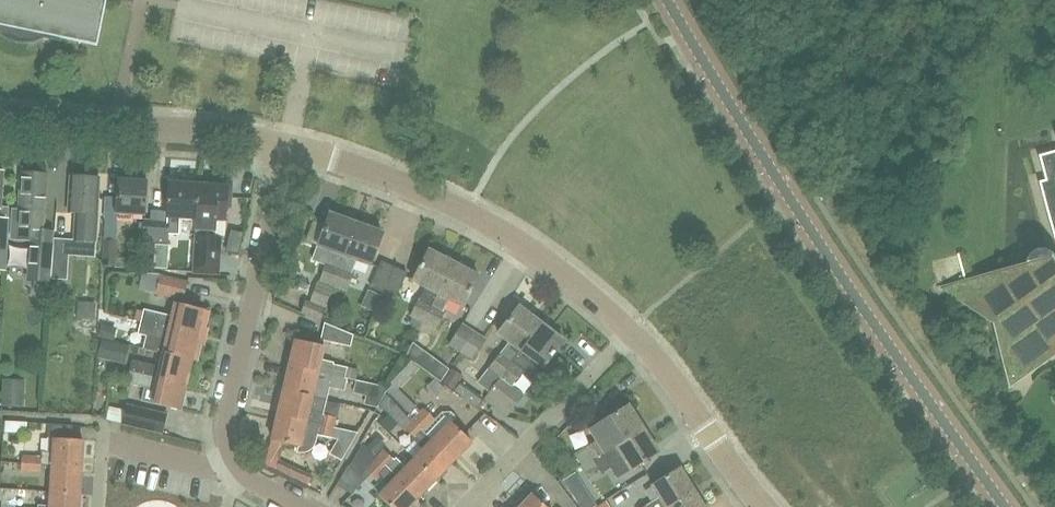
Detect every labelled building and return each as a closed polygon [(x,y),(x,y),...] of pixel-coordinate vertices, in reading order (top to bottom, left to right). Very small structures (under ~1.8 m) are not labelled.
[(1,36),(7,40),(16,43),(25,44),(36,42),(45,38),(62,42),(63,38),(98,46),(107,0),(0,0),(0,35),(1,36)] [(1038,155),(1044,180),(1038,182),(1049,224),(1053,223),(1054,231),(1054,150),(1038,155)] [(24,172),(22,172),(19,211),(14,210),(12,240),(30,241),(27,281),(51,282),(51,278),(50,278),(52,244),(54,244),(54,231),(44,231),(48,174),(36,173),(37,170),(24,169),(24,172)] [(5,271),(7,245),(9,207),(2,206),(4,170),(0,170),(0,270),(5,271)] [(78,213),(76,242),(93,243),(95,214),(102,214),(103,198),(98,197),(100,176),(71,175),(69,212),(78,213)] [(145,216),(148,180),(119,178),(116,213),(145,216)] [(198,184),(196,219),(192,274),(218,275),(221,238),(215,237),(216,220),(225,221),(226,207),(231,207),(232,182),(210,181),(209,185),(198,184)] [(196,219),(198,184),(169,182),(167,217),(196,219)] [(319,246),(313,260),(327,265),(321,281),(333,286),(340,266),(344,255),(356,224),(330,214),(326,225),(319,246)] [(168,245),(169,222),(143,220),(142,243),(168,245)] [(340,266),(333,286),(348,291),(355,272),(352,271),(355,259),(371,265),(382,233),(356,224),(344,255),(340,266)] [(103,241),(101,267),(129,268),(130,259),(116,258),(117,242),(103,241)] [(67,245),(54,244),(52,244),(50,278),(51,278),(65,278),(67,245)] [(968,299),(999,319),(1009,356),(1039,363),(1052,354),(1054,340),(1054,259),(1054,257),(1051,254),(1044,249),(1038,250),(1035,251),(1028,255),(1026,260),(1025,264),(972,279),(968,299)] [(423,322),(453,264),(452,263),(451,257),(448,255),(440,257),(429,251),(413,281),(425,287),(420,297),(420,298),(411,316),(412,317),(423,322)] [(383,293),(394,267),(381,261),(370,287),(383,293)] [(436,329),(446,311),(444,310),(449,299),(464,307),(479,277),(465,270),(464,264),(461,262),(454,264),(453,264),(423,322),(436,329)] [(394,267),(383,293),(395,299),(407,273),(394,267)] [(182,302),(186,282),(160,275),(155,294),(182,302)] [(305,300),(300,313),(321,320),(326,307),(310,302),(305,300)] [(141,322),(202,335),(208,310),(202,309),(203,308),(176,302),(173,316),(144,309),(143,312),(136,310),(133,321),(140,323),(141,322)] [(500,378),(541,324),(519,307),(498,333),(510,343),(490,370),(500,378)] [(197,360),(202,335),(141,322),(140,323),(138,333),(152,337),(149,350),(165,352),(191,358),(197,360)] [(350,347),(353,336),(324,324),(320,339),(350,347)] [(459,353),(473,332),(461,324),(448,345),(459,353)] [(541,324),(500,378),(511,386),(521,374),(530,381),(533,380),(543,368),(564,341),(541,324)] [(471,361),(485,339),(473,332),(459,353),(471,361)] [(333,363),(320,360),(324,345),(296,339),(290,365),(345,377),(348,367),(333,364),(333,363)] [(102,340),(98,358),(125,364),(129,346),(102,340)] [(185,383),(191,358),(165,352),(149,350),(165,353),(162,366),(133,360),(130,371),(185,383)] [(392,385),(386,391),(410,414),(417,407),(399,390),(419,368),(412,361),(391,383),(392,385)] [(439,361),(430,374),(441,382),(450,370),(439,361)] [(327,400),(330,387),(345,391),(348,378),(345,377),(290,365),(284,390),(327,400)] [(185,383),(130,371),(128,383),(145,387),(142,400),(179,409),(185,383)] [(23,405),(25,380),(2,379),(1,404),(23,405)] [(377,407),(388,386),(356,380),(353,392),(366,395),(365,404),(377,407)] [(522,395),(501,380),(485,401),(506,417),(522,395)] [(327,400),(284,390),(278,415),(334,428),(336,417),(324,414),(327,400)] [(588,430),(595,442),(575,456),(582,467),(604,453),(615,446),(644,428),(629,404),(600,422),(588,430)] [(160,434),(165,414),(126,405),(122,424),(160,434)] [(434,440),(454,460),(472,441),(452,421),(456,417),(451,412),(443,412),(436,419),(425,408),(421,413),(414,420),(434,440)] [(334,428),(278,415),(272,440),(283,442),(300,446),(299,451),(304,452),(309,450),(313,446),(315,442),(317,434),(332,437),(334,428)] [(437,478),(454,460),(434,440),(414,420),(408,415),(407,417),(412,422),(406,428),(417,439),(416,440),(425,449),(417,458),(437,478)] [(53,465),(82,467),(84,440),(71,439),(72,425),(49,424),(48,438),(54,439),(54,453),(41,452),(40,457),(42,457),(41,465),(41,466),(53,466),(53,465)] [(644,428),(615,446),(630,470),(659,452),(644,428)] [(283,442),(272,440),(266,469),(307,486),(311,476),(278,462),(283,442)] [(378,457),(377,458),(362,444),(349,466),(359,478),(367,470),(377,480),(379,478),(389,487),(381,496),(392,506),(409,506),(419,497),(399,477),(378,457)] [(437,478),(417,458),(405,471),(395,461),(396,460),(385,449),(378,457),(399,477),(419,497),(437,478)] [(612,466),(604,453),(582,467),(586,473),(597,466),(601,473),(612,466)] [(31,472),(32,456),(22,456),(21,471),(31,472)] [(42,457),(40,457),(32,456),(31,472),(41,472),(41,466),(41,465),(42,457)] [(82,467),(53,465),(53,466),(51,491),(80,493),(82,467)] [(695,491),(681,467),(652,485),(659,498),(644,506),(671,506),(695,491)] [(571,493),(584,485),(576,473),(563,481),(571,493)] [(80,493),(51,491),(50,506),(38,505),(37,506),(80,506),(80,493)] [(671,506),(704,506),(695,491),(671,506)] [(534,496),(523,506),(545,506),(534,496)]
